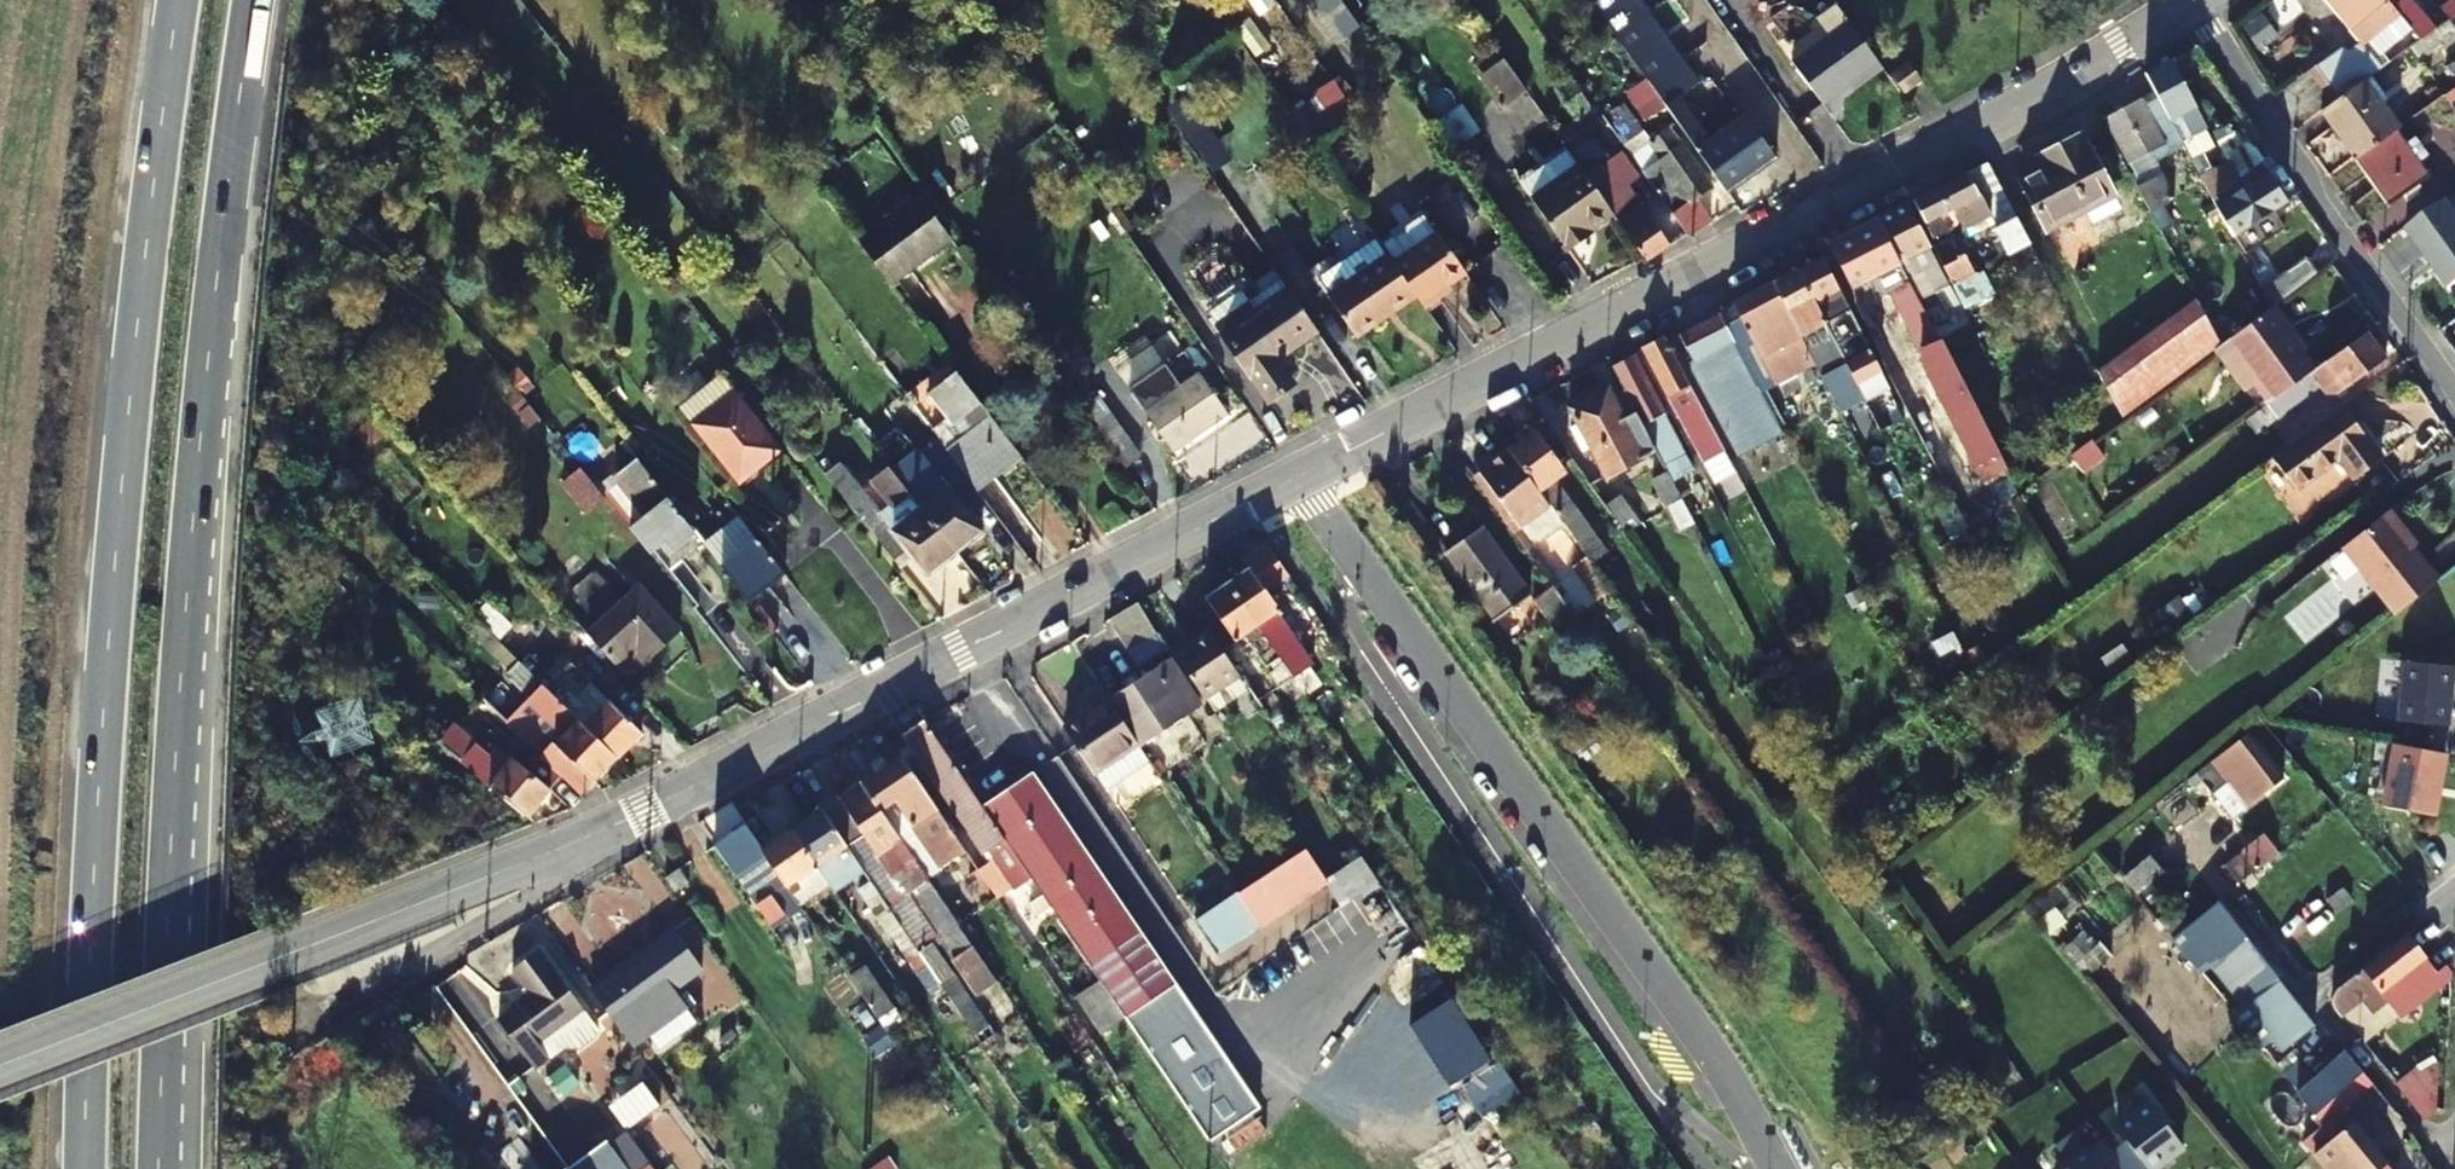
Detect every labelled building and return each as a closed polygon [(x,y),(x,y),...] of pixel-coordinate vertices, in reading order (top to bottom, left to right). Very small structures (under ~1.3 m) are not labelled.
[(1332,40),(1352,25),(1334,0),(1304,0),(1332,40)] [(1638,0),(1590,0),(1646,79),(1664,105),(1727,194),(1776,160),(1744,116),(1709,140),(1679,96),(1697,83),(1638,0)] [(2309,15),(2298,0),(2272,0),(2238,25),(2259,53),(2309,15)] [(2371,77),(2383,69),(2367,51),(2373,46),(2368,40),(2399,14),(2387,0),(2324,0),(2359,41),(2346,52),(2342,46),(2310,73),(2333,105),(2371,77)] [(2399,14),(2422,42),(2432,34),(2436,32),(2410,0),(2387,0),(2399,14)] [(2454,18),(2454,0),(2453,0),(2440,9),(2450,22),(2454,18)] [(1793,65),(1823,106),(1880,65),(1850,23),(1793,65)] [(1791,58),(1824,38),(1818,29),(1785,49),(1791,58)] [(2422,42),(2410,50),(2418,61),(2440,46),(2432,34),(2422,42)] [(1474,64),(1482,75),(1504,59),(1496,48),(1474,64)] [(1527,92),(1504,59),(1482,75),(1505,108),(1527,92)] [(2193,147),(2189,139),(2205,130),(2207,129),(2170,60),(2145,73),(2158,98),(2183,146),(2186,152),(2193,147)] [(1891,76),(1905,94),(1922,80),(1908,63),(1891,76)] [(2322,113),(2355,160),(2395,131),(2399,129),(2376,96),(2382,91),(2371,77),(2333,105),(2322,113)] [(1646,79),(1627,94),(1644,119),(1664,105),(1646,79)] [(1337,87),(1290,103),(1301,136),(1348,120),(1337,87)] [(2135,186),(2160,233),(2172,226),(2163,207),(2175,201),(2149,152),(2161,146),(2167,155),(2183,146),(2158,98),(2144,106),(2140,100),(2106,119),(2139,183),(2135,186)] [(1608,124),(1689,237),(1710,223),(1693,200),(1650,141),(1623,104),(1602,117),(1608,124)] [(1650,141),(1693,200),(1711,187),(1668,128),(1650,141)] [(2214,146),(2205,130),(2189,139),(2193,147),(2186,152),(2190,159),(2214,146)] [(2415,137),(2404,145),(2395,131),(2355,160),(2389,207),(2428,179),(2418,164),(2429,157),(2415,137)] [(2053,151),(2059,161),(2021,182),(2047,231),(2114,197),(2082,136),(2053,151)] [(1587,231),(1613,213),(1586,175),(1569,151),(1526,181),(1537,199),(1533,202),(1569,252),(1591,237),(1587,231)] [(1620,152),(1586,175),(1613,213),(1646,261),(1670,246),(1627,186),(1638,177),(1620,152)] [(2212,202),(2240,179),(2230,162),(2200,178),(2212,202)] [(1995,231),(2009,256),(2030,244),(1988,163),(1913,202),(1933,239),(1953,229),(1952,227),(1958,223),(1963,231),(1990,217),(1997,229),(1995,231)] [(2288,203),(2269,173),(2215,207),(2232,239),(2288,203)] [(860,243),(891,284),(951,237),(920,196),(860,243)] [(2405,229),(2448,290),(2454,284),(2454,210),(2447,199),(2405,229)] [(1923,273),(1934,293),(1949,285),(1948,283),(1907,205),(1877,220),(1908,280),(1923,273)] [(1440,298),(1437,295),(1466,274),(1426,215),(1382,245),(1389,255),(1417,296),(1426,308),(1440,298)] [(2005,470),(1908,280),(1877,220),(1828,245),(1852,290),(1874,280),(1882,296),(1892,292),(1923,352),(1924,366),(1982,481),(2005,470)] [(1949,238),(1932,247),(1954,287),(1974,275),(1963,253),(1958,255),(1949,238)] [(1330,297),(1357,337),(1417,296),(1389,255),(1330,297)] [(1798,273),(1864,401),(1865,401),(1889,388),(1823,259),(1798,273)] [(2262,294),(2269,309),(2273,306),(2317,273),(2306,260),(2262,294)] [(1774,284),(1813,361),(1840,414),(1864,401),(1798,273),(1774,284)] [(1257,313),(1224,336),(1269,400),(1292,384),(1271,355),(1282,348),(1285,353),(1318,330),(1286,282),(1261,299),(1266,307),(1257,313)] [(1733,305),(1734,308),(1721,315),(1745,359),(1757,353),(1773,382),(1813,361),(1774,284),(1733,305)] [(1208,313),(1224,336),(1257,313),(1242,290),(1208,313)] [(2097,371),(2121,417),(2208,354),(2220,345),(2196,300),(2097,371)] [(2269,309),(2232,336),(2261,379),(2255,384),(2269,403),(2314,370),(2286,330),(2289,328),(2273,306),(2269,309)] [(1719,373),(1734,401),(1760,388),(1745,359),(1721,315),(1680,336),(1704,380),(1719,373)] [(2246,420),(2256,433),(2276,418),(2318,388),(2328,402),(2385,359),(2365,332),(2314,370),(2269,403),(2253,414),(2246,420)] [(1720,442),(1698,400),(1665,338),(1644,349),(1698,454),(1702,452),(1707,462),(1725,452),(1720,442)] [(512,381),(522,393),(561,361),(552,349),(512,381)] [(1613,369),(1636,412),(1655,450),(1676,438),(1634,358),(1613,369)] [(1022,456),(958,371),(930,392),(922,382),(907,393),(935,431),(978,489),(1022,456)] [(1173,451),(1227,414),(1199,372),(1144,409),(1173,451)] [(1655,450),(1636,412),(1625,419),(1609,388),(1569,408),(1578,424),(1573,429),(1583,451),(1590,449),(1606,478),(1657,452),(1655,450)] [(1698,400),(1720,442),(1744,429),(1731,403),(1719,409),(1712,394),(1698,400)] [(1100,396),(1083,407),(1125,465),(1141,454),(1100,396)] [(788,457),(741,397),(699,431),(746,490),(788,457)] [(2341,406),(2292,441),(2270,458),(2295,490),(2337,458),(2341,463),(2355,479),(2380,459),(2366,440),(2341,406)] [(939,478),(918,452),(903,432),(877,452),(893,472),(914,499),(957,553),(983,532),(968,512),(986,498),(978,489),(935,431),(920,443),(945,472),(939,478)] [(1565,471),(1535,431),(1508,450),(1547,502),(1559,520),(1583,553),(1591,563),(1606,552),(1554,480),(1565,471)] [(2090,440),(2069,455),(2081,471),(2102,455),(2090,440)] [(1474,475),(1511,528),(1518,523),(1527,535),(1536,537),(1559,520),(1547,502),(1508,450),(1474,475)] [(631,528),(650,553),(653,551),(668,569),(704,541),(638,458),(614,478),(644,518),(631,528)] [(912,556),(928,575),(957,553),(914,499),(887,519),(841,461),(826,472),(899,565),(912,556)] [(564,482),(589,513),(607,498),(581,467),(564,482)] [(1653,480),(1668,507),(1682,500),(1667,473),(1653,480)] [(1682,500),(1668,507),(1679,528),(1693,522),(1682,500)] [(2407,531),(2411,529),(2392,505),(2345,541),(2396,607),(2435,578),(2440,574),(2419,548),(2407,531)] [(705,542),(750,601),(786,573),(739,514),(705,542)] [(1946,532),(1952,540),(1967,529),(1962,520),(1946,532)] [(1496,621),(1530,595),(1480,527),(1447,553),(1496,621)] [(1230,583),(1305,695),(1339,668),(1315,634),(1294,648),(1272,617),(1280,612),(1268,594),(1281,584),(1292,577),(1271,548),(1247,564),(1251,569),(1230,583)] [(1591,563),(1583,553),(1569,564),(1577,576),(1592,565),(1591,563)] [(1294,703),(1305,695),(1230,583),(1207,599),(1236,641),(1223,650),(1240,676),(1270,720),(1278,714),(1272,705),(1278,701),(1272,693),(1282,687),(1294,703)] [(652,658),(680,631),(639,586),(588,633),(615,662),(637,642),(652,658)] [(1534,601),(1559,635),(1579,622),(1553,586),(1534,601)] [(1157,633),(1138,601),(1110,619),(1128,650),(1157,633)] [(514,626),(490,603),(477,615),(501,639),(514,626)] [(1175,655),(1205,700),(1240,676),(1223,650),(1210,630),(1175,655)] [(1137,742),(1140,746),(1189,715),(1183,707),(1196,698),(1170,659),(1109,700),(1137,742)] [(2446,726),(2454,667),(2404,661),(2396,720),(2446,726)] [(563,775),(582,793),(618,757),(565,705),(547,687),(522,663),(509,675),(532,697),(530,700),(538,709),(530,718),(556,742),(543,756),(563,775)] [(486,700),(532,745),(539,737),(515,714),(525,703),(503,682),(486,700)] [(565,705),(618,757),(643,731),(593,682),(578,699),(574,695),(565,705)] [(1067,728),(1095,770),(1137,742),(1109,700),(1067,728)] [(979,869),(998,897),(1030,875),(984,807),(978,798),(925,720),(904,734),(984,852),(988,850),(993,860),(979,869)] [(439,742),(463,762),(479,741),(455,723),(439,742)] [(2284,777),(2249,735),(2188,783),(2193,789),(2203,782),(2232,818),(2284,777)] [(1095,770),(1107,788),(1149,760),(1140,746),(1137,742),(1095,770)] [(2433,813),(2444,751),(2393,743),(2383,805),(2433,813)] [(491,785),(528,816),(563,775),(543,756),(543,755),(529,770),(514,758),(512,760),(496,747),(481,766),(497,778),(491,785)] [(862,781),(927,877),(966,849),(902,754),(886,765),(880,757),(870,764),(876,773),(862,781)] [(1176,983),(1034,773),(984,807),(1030,875),(1101,979),(1127,1017),(1176,983)] [(903,877),(900,878),(973,986),(986,1005),(1005,992),(992,973),(927,877),(862,781),(823,808),(848,845),(863,834),(891,875),(899,870),(903,877)] [(793,828),(827,878),(838,870),(830,858),(847,847),(848,845),(823,808),(793,828)] [(716,844),(737,873),(767,853),(764,848),(746,823),(716,844)] [(798,898),(801,902),(830,882),(827,878),(793,828),(764,848),(767,853),(786,880),(798,898)] [(2241,884),(2278,854),(2262,834),(2240,851),(2242,853),(2226,866),(2241,884)] [(714,845),(735,875),(737,873),(716,844),(714,845)] [(1260,927),(1326,883),(1326,881),(1304,848),(1237,893),(1260,927)] [(2087,854),(2048,897),(2085,931),(2108,905),(2097,895),(2113,877),(2087,854)] [(2163,871),(2149,855),(2123,878),(2135,894),(2163,871)] [(987,905),(998,897),(979,869),(970,856),(958,864),(987,905)] [(1326,881),(1326,883),(1342,908),(1379,883),(1361,856),(1326,881)] [(679,868),(665,876),(675,890),(688,882),(679,868)] [(758,903),(772,923),(801,903),(801,902),(798,898),(786,880),(770,891),(772,894),(758,903)] [(858,890),(903,954),(915,945),(872,880),(858,890)] [(2337,914),(2353,901),(2342,888),(2326,901),(2337,914)] [(1237,893),(1195,921),(1219,954),(1260,927),(1237,893)] [(2235,924),(2237,921),(2220,901),(2186,927),(2172,938),(2204,979),(2214,971),(2237,999),(2228,1007),(2234,1014),(2278,979),(2235,924)] [(2186,927),(2171,909),(2156,920),(2172,938),(2186,927)] [(593,988),(634,1045),(688,1005),(675,988),(703,967),(675,928),(593,988)] [(2331,1000),(2332,1012),(2338,1019),(2360,1001),(2371,1015),(2385,1003),(2398,1017),(2443,982),(2407,935),(2336,988),(2333,992),(2332,997),(2331,1000)] [(974,1031),(982,1043),(995,1035),(932,943),(919,951),(939,980),(974,1031)] [(919,951),(915,945),(903,954),(926,988),(939,980),(919,951)] [(596,1037),(600,1030),(539,947),(512,966),(530,991),(511,1004),(513,1007),(498,1018),(537,1069),(552,1057),(566,1047),(582,1047),(596,1037)] [(850,975),(896,1041),(903,1036),(899,1031),(908,1024),(865,964),(850,975)] [(1127,1017),(1101,979),(1078,995),(1104,1033),(1127,1017)] [(2315,1025),(2278,979),(2234,1014),(2262,1048),(2271,1041),(2281,1052),(2315,1025)] [(2371,1015),(2360,1001),(2338,1019),(2342,1023),(2361,1044),(2362,1045),(2398,1017),(2385,1003),(2371,1015)] [(1055,1067),(1064,1080),(1104,1052),(1095,1040),(1055,1067)] [(2297,1048),(2276,1065),(2283,1074),(2303,1057),(2297,1048)] [(2363,1072),(2347,1052),(2313,1079),(2303,1067),(2308,1062),(2303,1057),(2283,1074),(2315,1112),(2363,1072)] [(1463,1086),(1483,1117),(1520,1093),(1498,1061),(1463,1086)] [(2341,1110),(2371,1083),(2363,1072),(2315,1112),(2324,1123),(2362,1168),(2378,1168),(2386,1162),(2341,1110)] [(2419,1112),(2431,1102),(2409,1074),(2396,1085),(2419,1112)] [(607,1104),(621,1130),(658,1110),(644,1085),(607,1104)] [(832,1111),(845,1101),(835,1088),(822,1097),(832,1111)] [(2148,1168),(2150,1168),(2167,1156),(2168,1157),(2183,1146),(2149,1102),(2116,1128),(2148,1168)] [(2324,1123),(2318,1128),(2302,1141),(2325,1168),(2362,1168),(2324,1123)] [(570,1168),(629,1168),(608,1140),(569,1168),(570,1168)] [(2088,1148),(2061,1168),(2104,1168),(2088,1148)]
